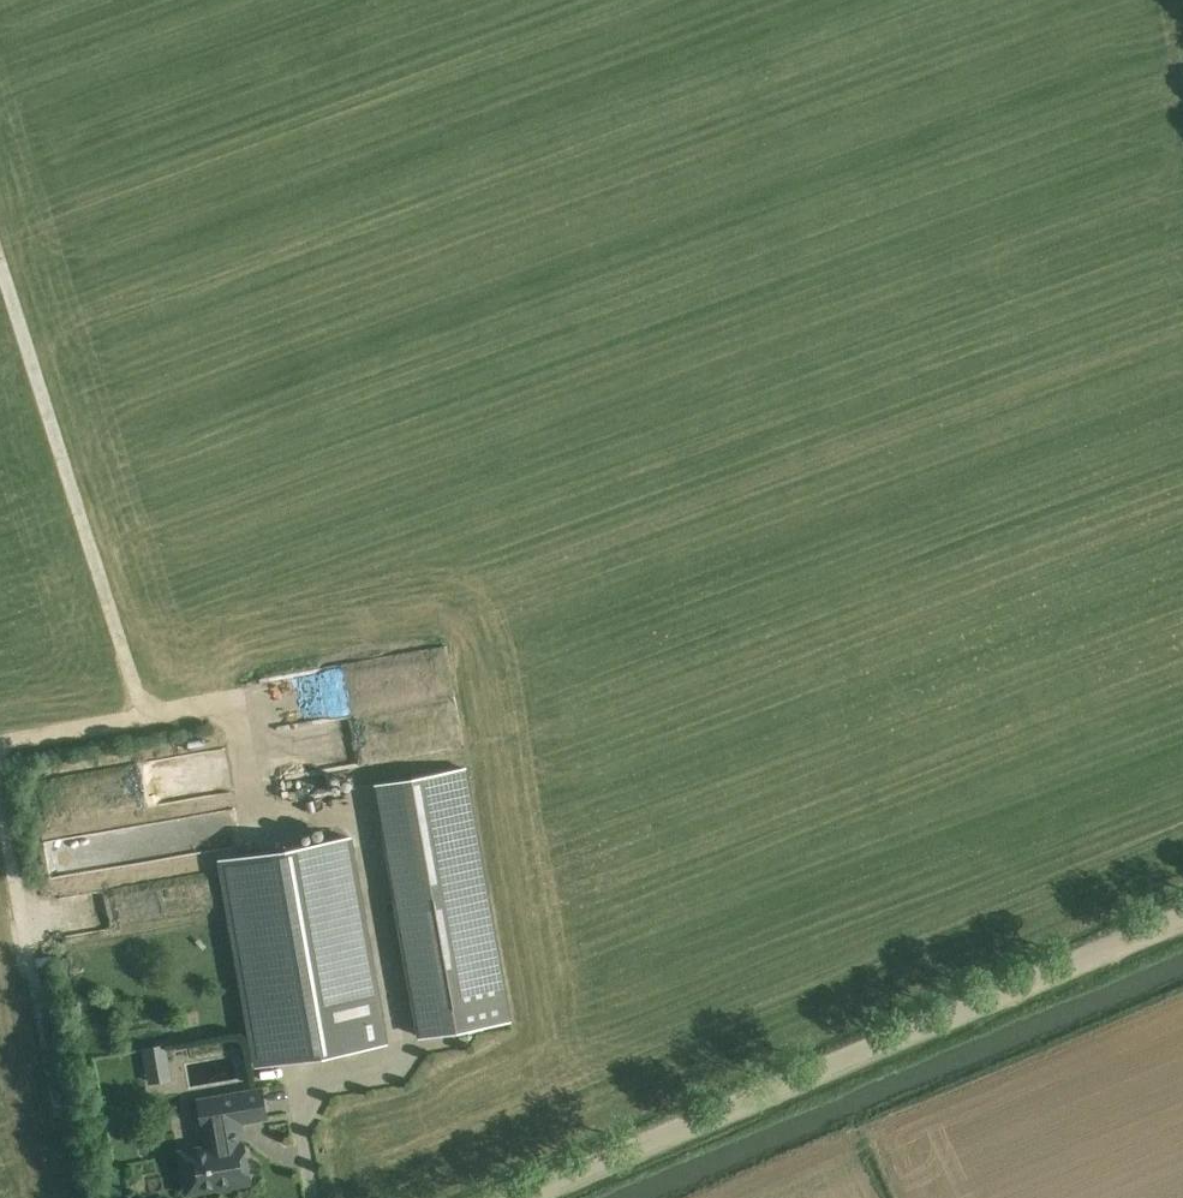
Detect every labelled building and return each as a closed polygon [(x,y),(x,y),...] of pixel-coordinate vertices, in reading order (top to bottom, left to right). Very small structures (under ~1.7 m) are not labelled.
[(375,783),(420,1036),(510,1020),(465,767),(375,783)] [(222,861),(258,1065),(385,1042),(349,839),(222,861)] [(164,1043),(142,1046),(145,1066),(167,1062),(164,1043)] [(182,1148),(189,1189),(249,1179),(243,1143),(241,1143),(238,1122),(267,1117),(262,1088),(196,1100),(204,1144),(182,1148)]
